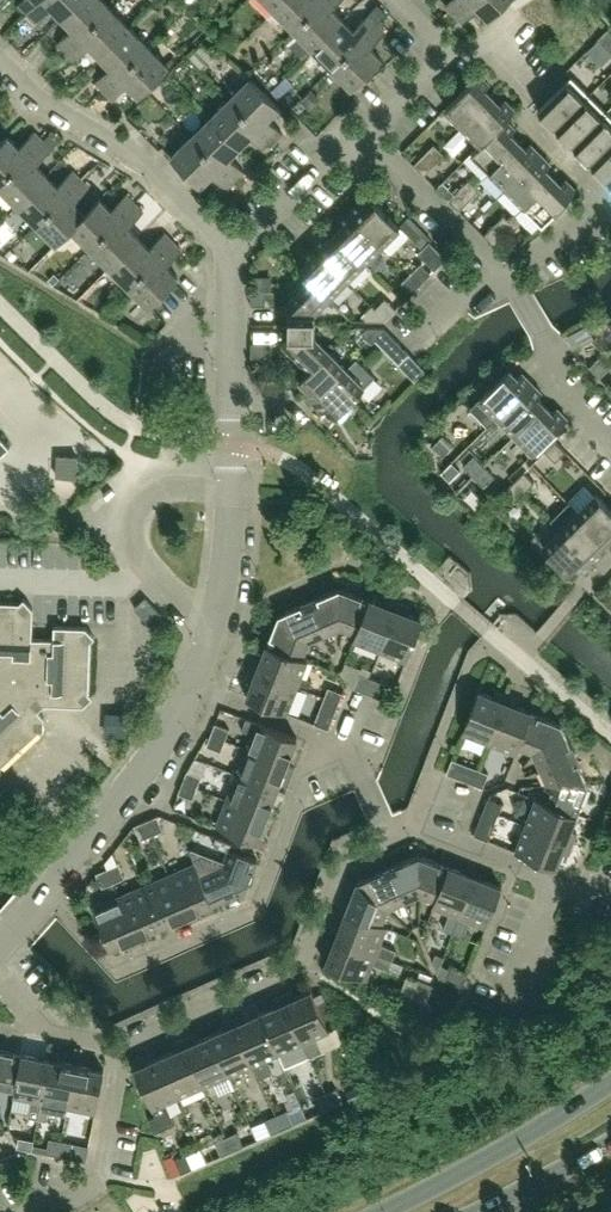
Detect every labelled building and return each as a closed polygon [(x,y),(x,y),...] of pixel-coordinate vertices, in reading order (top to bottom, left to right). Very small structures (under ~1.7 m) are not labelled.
[(40,0),(23,0),(19,4),(27,13),(40,0)] [(79,0),(40,0),(27,13),(36,22),(51,7),(62,17),(79,0)] [(110,8),(103,0),(79,0),(62,17),(72,28),(57,43),(66,52),(110,8)] [(285,0),(265,0),(275,10),(285,0)] [(323,0),(285,0),(275,10),(294,29),(323,0)] [(342,19),(332,9),(341,0),(323,0),(294,29),(313,49),(342,19)] [(468,0),(450,0),(445,5),(454,14),(468,0)] [(508,0),(468,0),(454,14),(462,23),(478,7),(489,19),(508,0)] [(100,56),(129,27),(110,8),(66,52),(74,61),(90,45),(100,56)] [(333,68),(377,23),(368,15),(353,30),(342,19),(313,49),(333,68)] [(352,88),(382,59),(370,47),(386,32),(377,23),(333,68),(352,88)] [(104,90),(149,46),(129,27),(100,56),(110,66),(95,82),(104,90)] [(598,40),(610,53),(610,31),(609,29),(598,40)] [(594,44),(575,66),(590,79),(609,57),(594,44)] [(201,45),(189,57),(203,71),(215,59),(201,45)] [(139,96),(169,66),(149,46),(104,90),(105,91),(108,94),(113,99),(128,84),(139,96)] [(464,126),(493,97),(485,89),(490,85),(479,74),(446,107),(464,126)] [(286,76),(271,90),(277,97),(292,83),(286,76)] [(556,127),(589,94),(571,76),(538,109),(556,127)] [(279,107),(250,78),(230,97),(274,142),(283,134),(268,118),(279,107)] [(312,88),(300,101),(308,108),(320,96),(312,88)] [(574,145),(607,112),(589,94),(556,127),(574,145)] [(274,142),(230,97),(211,117),(240,146),(250,136),(266,151),(274,142)] [(506,120),(515,111),(505,100),(500,104),(493,97),(464,126),(481,143),(505,119),(506,120)] [(610,143),(610,116),(607,112),(574,145),(591,163),(610,143)] [(240,146),(211,117),(191,136),(236,180),(245,172),(229,157),(240,146)] [(482,177),(490,170),(519,141),(511,134),(515,129),(506,120),(505,119),(481,143),(464,159),(482,177)] [(42,140),(34,132),(19,147),(7,136),(0,143),(0,183),(42,140)] [(236,180),(191,136),(171,156),(200,185),(212,174),(227,189),(236,180)] [(46,175),(36,164),(51,149),(42,140),(0,183),(0,187),(17,204),(46,175)] [(507,188),(540,154),(530,144),(526,149),(519,141),(490,170),(507,188)] [(610,178),(610,143),(591,163),(609,180),(610,178)] [(434,144),(424,154),(435,165),(445,155),(434,144)] [(424,175),(435,165),(424,154),(414,165),(424,175)] [(525,205),(554,176),(546,169),(550,164),(540,154),(507,188),(525,205)] [(36,224),(81,179),(72,170),(57,186),(46,175),(17,204),(36,224)] [(543,223),(576,190),(565,179),(561,184),(554,176),(525,205),(543,223)] [(75,203),(90,188),(88,186),(81,179),(36,224),(56,244),(71,228),(85,214),(85,213),(75,203)] [(469,179),(459,190),(470,200),(480,190),(469,179)] [(459,210),(470,200),(459,190),(449,200),(459,210)] [(90,247),(135,203),(126,194),(111,209),(100,198),(85,213),(85,214),(71,228),(90,247)] [(399,225),(371,198),(363,206),(359,201),(349,211),(382,245),(390,253),(408,235),(399,225)] [(109,266),(139,237),(128,227),(143,212),(135,203),(90,247),(109,266)] [(382,245),(349,211),(339,221),(343,226),(336,233),(364,262),(382,245)] [(505,215),(494,225),(505,235),(515,225),(505,215)] [(408,216),(399,225),(408,235),(421,249),(429,241),(431,239),(408,216)] [(494,245),(505,235),(494,225),(484,235),(494,245)] [(128,286),(173,242),(164,233),(149,248),(139,237),(109,266),(128,286)] [(364,262),(336,233),(328,241),(324,236),(314,246),(347,280),(364,262)] [(417,253),(435,270),(446,257),(429,241),(421,249),(417,253)] [(148,306),(178,277),(167,265),(182,250),(173,242),(128,286),(148,306)] [(347,280),(314,246),(304,256),(308,261),(300,269),(310,279),(311,279),(329,297),(347,280)] [(421,263),(411,273),(421,284),(431,273),(421,263)] [(411,294),(421,284),(411,273),(400,283),(411,294)] [(252,277),(252,290),(266,290),(271,290),(271,277),(252,277)] [(315,311),(329,297),(311,279),(310,279),(284,305),(289,310),(289,323),(315,324),(315,311)] [(266,305),(266,290),(251,290),(251,305),(266,305)] [(386,298),(375,309),(386,319),(396,309),(386,298)] [(386,319),(375,309),(372,305),(362,315),(367,320),(384,321),(386,319)] [(329,351),(315,337),(315,324),(289,323),(289,337),(284,342),(310,368),(311,369),(329,351)] [(375,340),(386,329),(384,328),(367,328),(362,333),(372,343),(375,340)] [(413,357),(386,329),(375,340),(403,367),(413,357)] [(266,357),(266,342),(251,342),(251,357),(266,357)] [(313,401),(346,368),(329,351),(311,369),(310,368),(300,379),(308,387),(303,391),(313,401)] [(600,377),(610,367),(600,356),(590,367),(600,377)] [(413,357),(403,367),(408,373),(416,381),(426,371),(427,371),(419,362),(413,357)] [(336,415),(365,387),(375,376),(356,358),(346,368),(313,401),(323,411),(328,407),(336,415)] [(488,426),(498,416),(532,383),(522,373),(517,377),(509,369),(470,408),(488,426)] [(516,434),(545,405),(537,397),(542,393),(532,383),(498,416),(516,434)] [(534,452),(567,419),(557,408),(552,412),(545,405),(516,434),(534,452)] [(454,445),(443,435),(433,446),(444,455),(454,445)] [(9,447),(0,437),(0,455),(9,447)] [(566,451),(559,444),(555,440),(545,451),(555,461),(566,451)] [(77,477),(78,457),(57,456),(57,476),(77,477)] [(464,466),(474,476),(484,466),(474,456),(464,466)] [(495,476),(484,466),(474,476),(484,486),(495,476)] [(525,471),(514,481),(525,492),(535,482),(525,471)] [(514,502),(525,492),(514,481),(504,492),(514,502)] [(597,493),(579,511),(607,540),(610,536),(610,508),(597,493)] [(607,540),(579,511),(561,529),(594,562),(604,552),(600,548),(607,540)] [(594,562),(561,529),(543,547),(572,576),(580,568),(584,572),(594,562)] [(341,628),(340,587),(309,601),(325,635),(341,628)] [(357,634),(371,599),(340,587),(341,628),(356,634),(357,634)] [(1,771),(0,764),(38,730),(44,730),(45,717),(35,706),(41,700),(45,704),(83,706),(93,697),(89,692),(91,641),(95,637),(86,627),(54,626),(54,639),(32,638),(33,608),(24,598),(20,602),(0,602),(0,771),(1,771)] [(380,649),(399,603),(388,599),(385,605),(371,599),(357,634),(356,634),(354,639),(380,649)] [(325,635),(309,601),(279,614),(308,643),(325,635)] [(407,660),(423,619),(407,613),(410,607),(399,603),(380,649),(407,660)] [(308,643),(279,614),(267,645),(302,659),(303,657),(308,643)] [(297,686),(308,659),(303,657),(302,659),(267,645),(261,659),(255,657),(251,668),(297,686)] [(287,713),(297,686),(251,668),(246,679),(253,681),(247,697),(287,713)] [(354,687),(363,691),(369,677),(360,673),(354,687)] [(363,691),(372,695),(378,680),(369,677),(363,691)] [(372,695),(382,698),(387,684),(378,680),(372,695)] [(396,687),(387,684),(382,698),(391,702),(396,687)] [(329,687),(325,696),(339,702),(343,693),(329,687)] [(490,741),(508,695),(497,690),(494,697),(479,691),(463,731),(490,741)] [(517,746),(531,711),(516,705),(519,699),(508,695),(490,741),(516,752),(518,747),(517,746)] [(325,696),(322,705),(336,711),(339,702),(325,696)] [(322,705),(318,714),(332,720),(336,711),(322,705)] [(533,752),(562,723),(531,711),(517,746),(518,747),(533,752)] [(130,714),(118,714),(108,714),(107,734),(129,735),(130,714)] [(329,729),(332,720),(318,714),(314,723),(329,729)] [(287,764),(297,737),(257,722),(247,748),(287,764)] [(215,723),(211,734),(225,740),(230,728),(215,723)] [(575,753),(562,723),(533,752),(540,768),(575,753)] [(221,751),(225,740),(211,734),(207,745),(221,751)] [(277,789),(287,764),(247,748),(237,774),(277,789)] [(588,784),(575,753),(540,768),(547,784),(588,784)] [(447,773),(456,776),(462,762),(453,759),(447,773)] [(471,766),(462,762),(456,776),(465,780),(471,766)] [(480,769),(471,766),(465,780),(474,783),(480,769)] [(489,773),(480,769),(474,783),(483,787),(489,773)] [(187,771),(183,782),(197,787),(202,776),(187,771)] [(267,815),(277,789),(237,774),(227,799),(267,815)] [(193,798),(197,787),(183,782),(178,793),(193,798)] [(576,815),(588,784),(547,784),(542,800),(541,801),(576,815)] [(488,798),(485,807),(499,813),(503,804),(488,798)] [(571,829),(576,815),(541,801),(542,800),(537,798),(526,824),(573,843),(577,832),(571,829)] [(257,841),(267,815),(227,799),(217,825),(257,841)] [(485,807),(481,816),(496,822),(499,813),(485,807)] [(157,815),(146,820),(152,834),(163,829),(157,815)] [(481,816),(478,825),(492,831),(496,822),(481,816)] [(141,839),(152,834),(146,820),(135,825),(141,839)] [(568,854),(573,843),(526,824),(516,851),(556,867),(562,851),(568,854)] [(10,825),(0,834),(0,835),(15,851),(26,841),(10,825)] [(489,840),(492,831),(478,825),(474,835),(489,840)] [(248,882),(257,859),(244,853),(246,848),(216,837),(213,845),(229,851),(224,863),(200,873),(199,874),(212,903),(238,891),(236,888),(248,882)] [(420,895),(419,854),(389,868),(404,902),(420,895)] [(436,902),(450,866),(419,854),(420,895),(435,901),(436,902)] [(212,903),(199,874),(200,873),(195,862),(169,874),(187,914),(212,903)] [(119,863),(108,868),(114,882),(125,877),(119,863)] [(453,933),(475,876),(450,866),(436,902),(435,901),(433,906),(450,913),(439,940),(449,944),(453,933)] [(103,887),(114,882),(108,868),(97,873),(103,887)] [(404,902),(389,868),(358,881),(388,910),(404,902)] [(187,914),(169,874),(144,885),(162,924),(187,914)] [(486,927),(502,887),(475,876),(453,933),(463,937),(469,920),(486,927)] [(388,910),(358,881),(346,912),(381,926),(382,925),(388,910)] [(162,924),(144,885),(119,896),(137,935),(162,924)] [(137,935),(119,896),(93,907),(111,947),(137,935)] [(380,943),(387,927),(382,925),(381,926),(346,912),(336,938),(392,959),(396,950),(380,943)] [(389,967),(392,959),(336,938),(326,964),(366,980),(372,963),(388,969),(389,967)] [(436,953),(433,961),(438,972),(441,964),(444,956),(436,953)] [(392,959),(389,967),(401,971),(404,964),(392,959)] [(441,964),(438,972),(440,978),(444,979),(449,968),(441,964)] [(444,979),(453,983),(459,969),(450,965),(449,968),(444,979)] [(468,972),(459,969),(453,983),(463,987),(468,972)] [(418,979),(415,988),(429,994),(431,989),(433,985),(418,979)] [(426,1003),(429,994),(415,988),(411,997),(426,1003)] [(329,1030),(312,990),(296,997),(294,990),(283,995),(309,1055),(323,1049),(317,1035),(329,1030)] [(309,1055),(283,995),(272,1000),(275,1006),(261,1012),(278,1052),(284,1066),(309,1055)] [(278,1052),(261,1012),(247,1019),(244,1012),(233,1017),(253,1063),(278,1052)] [(253,1063),(233,1017),(222,1022),(225,1028),(211,1034),(228,1074),(253,1063)] [(228,1074),(211,1034),(197,1040),(194,1034),(183,1039),(203,1085),(213,1080),(219,1093),(234,1086),(228,1074)] [(203,1085),(183,1039),(173,1044),(175,1050),(161,1056),(179,1095),(203,1085)] [(23,1054),(0,1049),(0,1088),(14,1091),(16,1091),(23,1054)] [(38,1118),(38,1117),(50,1059),(23,1054),(16,1091),(14,1091),(13,1096),(31,1099),(28,1116),(38,1118)] [(161,1129),(176,1122),(166,1101),(179,1095),(161,1056),(147,1062),(144,1056),(132,1061),(156,1115),(149,1118),(155,1131),(161,1129)] [(66,1115),(68,1107),(76,1064),(50,1059),(38,1117),(47,1119),(49,1112),(66,1115)] [(96,1112),(104,1070),(76,1064),(68,1107),(96,1112)] [(274,1083),(265,1096),(279,1105),(287,1092),(274,1083)] [(337,1088),(326,1093),(332,1107),(343,1102),(337,1088)] [(321,1111),(332,1107),(326,1093),(315,1097),(321,1111)] [(287,1110),(276,1114),(282,1128),(293,1124),(287,1110)] [(257,1139),(282,1128),(276,1114),(265,1119),(265,1117),(250,1124),(257,1139)] [(237,1132),(226,1136),(233,1150),(244,1146),(237,1132)] [(222,1155),(233,1150),(226,1136),(216,1141),(222,1155)] [(32,1150),(34,1140),(19,1137),(17,1147),(32,1150)] [(47,1153),(59,1155),(62,1140),(50,1138),(47,1153)] [(73,1142),(62,1140),(59,1155),(70,1157),(73,1142)] [(193,1168),(187,1154),(175,1159),(182,1173),(193,1168)]
